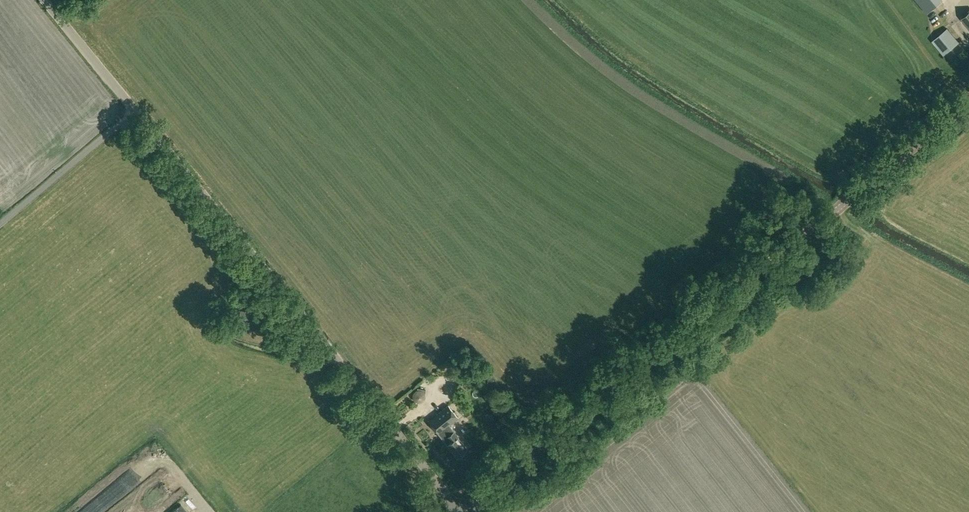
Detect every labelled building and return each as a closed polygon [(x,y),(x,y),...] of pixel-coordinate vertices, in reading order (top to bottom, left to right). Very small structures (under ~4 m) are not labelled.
[(927,12),(941,0),(916,0),(927,12)] [(964,16),(961,19),(968,28),(968,12),(964,16)] [(931,40),(943,55),(959,42),(947,27),(931,40)] [(860,219),(867,222),(869,216),(863,213),(860,219)] [(436,429),(457,456),(467,448),(458,436),(450,425),(459,418),(455,414),(448,405),(429,420),(436,429)]
